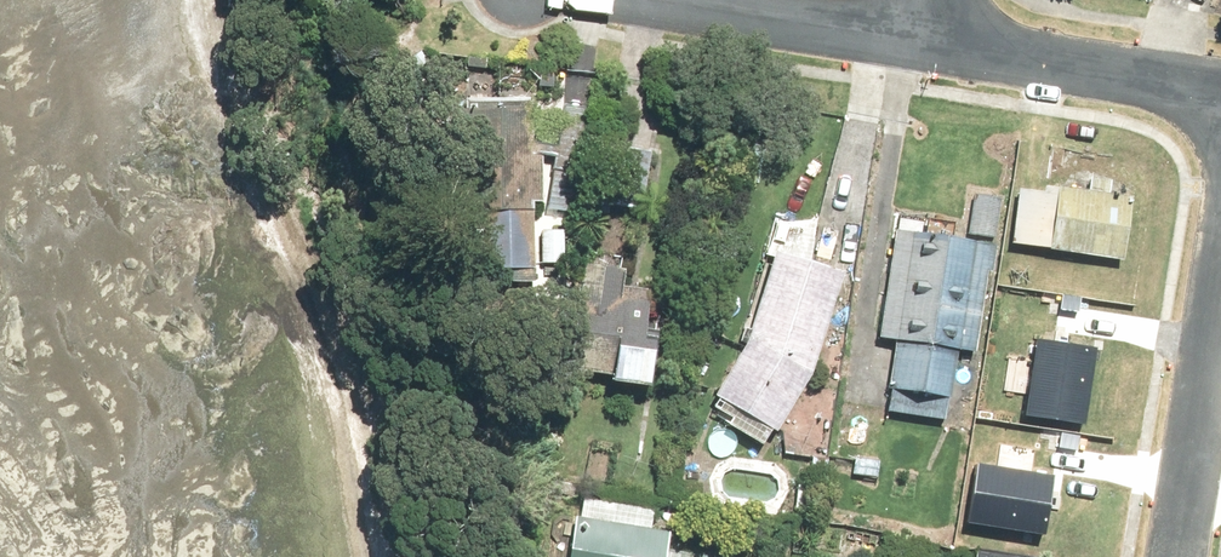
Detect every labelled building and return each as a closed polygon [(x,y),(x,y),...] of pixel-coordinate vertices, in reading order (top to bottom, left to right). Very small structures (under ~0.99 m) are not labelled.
[(529,143),(529,99),(461,100),(461,110),(454,110),(456,212),(478,212),(478,231),(471,231),(472,252),(479,252),(479,271),(502,271),(502,283),(531,283),(530,203),(539,203),(539,157),(548,158),(548,144),(529,143)] [(1044,252),(1119,262),(1128,198),(1106,195),(1108,181),(1087,178),(1085,192),(1053,188),(1053,190),(1015,185),(1007,246),(1044,251),(1044,252)] [(561,231),(538,231),(539,264),(561,264),(561,231)] [(993,247),(892,232),(876,337),(893,339),(885,389),(889,390),(885,413),(940,421),(944,398),(947,399),(954,351),(972,354),(984,273),(989,273),(993,247)] [(770,434),(806,374),(837,274),(770,253),(742,343),(709,398),(713,400),(708,409),(716,414),(714,416),(725,422),(723,425),(757,446),(766,432),(770,434)] [(639,331),(644,291),(618,287),(620,271),(576,266),(563,371),(603,376),(602,386),(640,391),(647,332),(639,331)] [(1037,332),(1020,413),(1077,424),(1094,343),(1037,332)] [(975,462),(967,517),(1044,528),(1052,473),(975,462)] [(718,555),(664,545),(665,535),(648,532),(651,512),(579,499),(576,520),(570,519),(563,556),(717,556),(718,555)]
